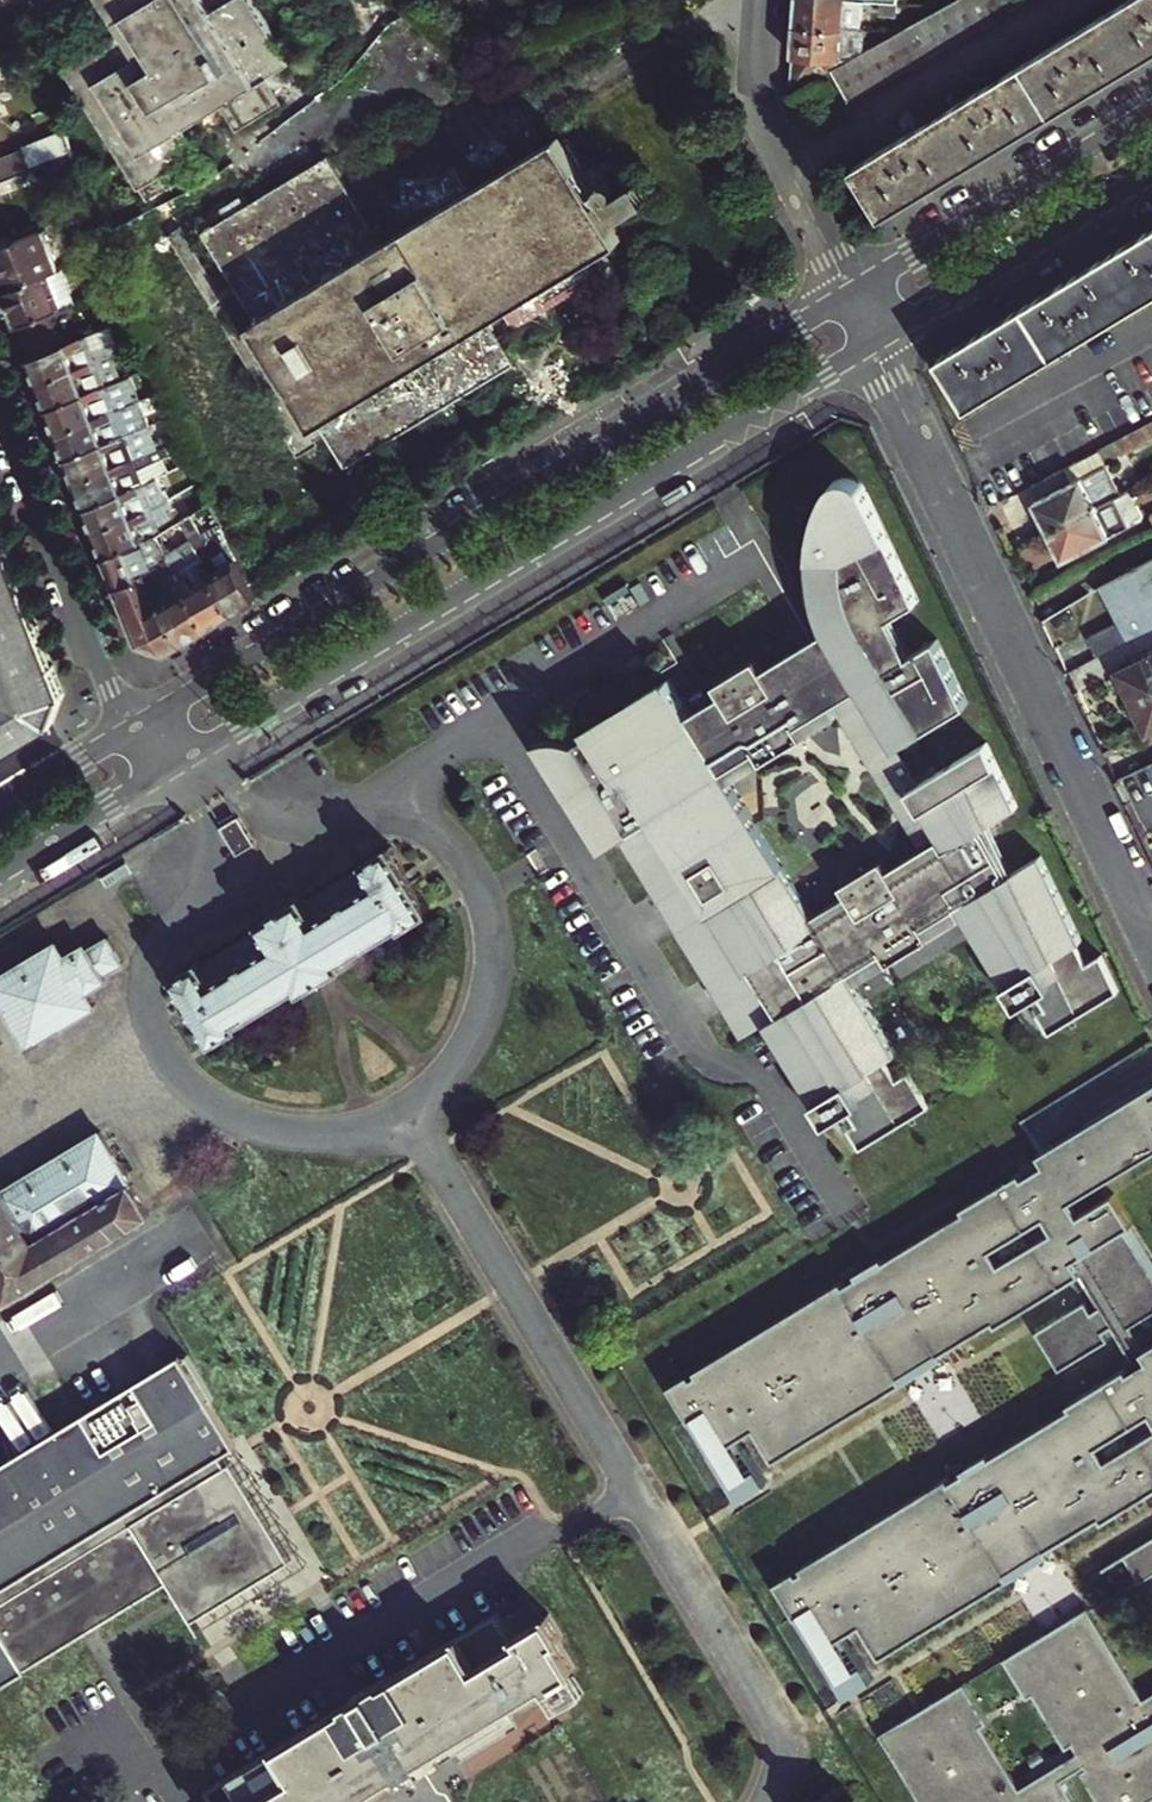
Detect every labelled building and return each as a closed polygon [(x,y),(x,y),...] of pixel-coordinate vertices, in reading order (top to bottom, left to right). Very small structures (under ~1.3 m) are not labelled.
[(120,14),(66,57),(138,180),(140,179),(286,425),(282,428),(295,449),(316,436),(312,431),(322,425),(347,467),(517,364),(497,331),(545,301),(547,304),(569,290),(573,296),(591,285),(588,279),(598,273),(584,250),(618,229),(568,144),(476,200),(469,189),(473,187),(459,164),(442,174),(407,174),(407,203),(443,202),(445,207),(386,243),(332,155),(250,204),(245,194),(224,207),(230,216),(206,231),(236,281),(228,286),(234,296),(242,292),(274,345),(261,352),(164,191),(210,163),(187,125),(227,101),(273,74),(315,48),(307,35),(287,46),(283,40),(258,0),(146,0),(120,14)] [(146,0),(112,0),(120,14),(146,0)] [(797,24),(858,28),(862,28),(865,1),(851,0),(799,0),(797,24)] [(886,214),(1151,53),(1151,0),(1130,0),(856,166),(886,214)] [(981,28),(966,0),(959,0),(950,5),(966,36),(981,28)] [(981,28),(996,20),(985,0),(966,0),(981,28)] [(1010,12),(1003,0),(985,0),(996,20),(1010,12)] [(1010,12),(1024,4),(1022,0),(1003,0),(1010,12)] [(902,16),(902,3),(889,2),(888,15),(902,16)] [(952,44),(966,36),(950,5),(935,13),(952,44)] [(936,53),(952,44),(935,13),(919,22),(936,53)] [(905,30),(922,61),(936,53),(919,22),(905,30)] [(797,24),(795,55),(850,58),(856,55),(858,28),(797,24)] [(287,46),(307,35),(303,28),(283,40),(287,46)] [(890,38),(908,69),(922,61),(905,30),(890,38)] [(876,46),(893,77),(908,69),(890,38),(876,46)] [(879,85),(893,77),(876,46),(861,54),(879,85)] [(864,93),(879,85),(861,54),(847,62),(864,93)] [(794,64),(793,90),(820,75),(850,58),(795,55),(794,64)] [(864,93),(847,62),(833,70),(850,101),(864,93)] [(289,100),(273,74),(227,101),(243,127),(289,100)] [(820,75),(793,90),(803,113),(832,96),(820,75)] [(67,128),(56,132),(73,175),(82,171),(67,128)] [(73,175),(56,132),(25,144),(27,149),(0,159),(0,182),(5,195),(40,182),(41,186),(73,175)] [(617,192),(620,187),(619,184),(615,180),(609,180),(605,184),(605,190),(609,194),(615,194),(617,192)] [(622,217),(651,200),(640,183),(612,200),(622,217)] [(0,246),(0,272),(7,290),(50,273),(60,270),(44,228),(15,240),(11,237),(9,238),(7,243),(0,246)] [(940,356),(971,407),(1151,297),(1151,228),(940,356)] [(60,270),(50,273),(7,290),(20,324),(51,312),(64,307),(78,302),(64,268),(60,270)] [(51,312),(20,324),(42,381),(115,353),(112,345),(105,328),(63,344),(51,312)] [(117,352),(144,342),(140,334),(112,345),(115,353),(117,352)] [(117,352),(115,353),(42,381),(52,406),(126,377),(117,352)] [(61,431),(135,403),(145,399),(135,374),(126,377),(52,406),(61,431)] [(144,427),(135,403),(61,431),(70,455),(144,427)] [(1115,486),(1121,482),(1105,455),(1151,426),(1151,407),(1075,455),(1084,469),(1035,498),(1052,525),(1115,486)] [(79,480),(153,451),(144,427),(70,455),(79,480)] [(79,480),(89,504),(157,478),(152,463),(157,461),(153,451),(79,480)] [(909,1072),(897,1079),(885,1060),(897,1053),(856,986),(849,975),(885,953),(891,964),(932,939),(925,928),(957,909),(964,920),(1038,1041),(1121,990),(1101,956),(1086,965),(1077,944),(1082,941),(1042,857),(1015,870),(992,821),(1019,808),(989,744),(916,778),(893,740),(970,704),(940,639),(909,654),(890,614),(921,600),(869,490),(863,481),(853,477),(848,476),(842,477),(838,480),(836,485),(833,492),(822,547),(821,574),(822,591),(830,632),(769,670),(762,658),(721,684),(728,695),(693,717),(669,677),(586,728),(589,733),(579,740),(569,736),(558,734),(547,735),(536,738),(602,845),(618,836),(742,1036),(765,1022),(846,1156),(929,1106),(909,1072)] [(99,530),(169,502),(165,492),(163,493),(157,478),(89,504),(99,530)] [(1145,506),(1129,478),(1121,482),(1115,486),(1133,514),(1145,506)] [(1069,554),(1133,514),(1115,486),(1052,525),(1069,554)] [(172,501),(169,502),(99,530),(108,555),(163,533),(172,527),(180,522),(172,501)] [(259,597),(220,520),(194,534),(235,611),(259,597)] [(55,721),(65,695),(0,525),(0,754),(55,721)] [(163,533),(171,548),(180,543),(172,527),(163,533)] [(163,533),(108,555),(117,578),(163,559),(161,552),(171,548),(163,533)] [(211,625),(235,611),(194,534),(180,543),(171,548),(211,625)] [(117,578),(119,584),(150,572),(186,641),(211,625),(171,548),(161,552),(163,559),(117,578)] [(1100,652),(1151,620),(1151,550),(1099,583),(1118,615),(1089,633),(1100,652)] [(150,572),(119,584),(141,641),(170,650),(186,641),(150,572)] [(1149,656),(1119,671),(1136,708),(1148,703),(1136,676),(1151,669),(1151,661),(1149,656)] [(1136,676),(1148,703),(1136,708),(1147,731),(1151,728),(1151,669),(1136,676)] [(800,722),(807,734),(841,713),(834,702),(800,722)] [(724,768),(730,779),(766,758),(759,747),(724,768)] [(880,747),(865,754),(922,849),(939,839),(910,790),(906,792),(880,747)] [(241,824),(230,830),(236,846),(244,851),(253,845),(252,836),(241,824)] [(430,908),(392,844),(306,897),(305,895),(264,920),(265,922),(179,974),(218,1038),(303,986),(305,988),(345,963),(344,961),(430,908)] [(925,928),(932,939),(964,920),(957,909),(925,928)] [(0,977),(0,994),(30,1044),(97,1004),(88,990),(108,978),(105,973),(125,962),(110,937),(90,948),(88,943),(67,956),(58,942),(0,977)] [(856,986),(891,964),(885,953),(849,975),(856,986)] [(695,1366),(698,1370),(692,1374),(690,1370),(669,1382),(690,1417),(691,1417),(709,1406),(730,1439),(755,1424),(775,1457),(945,1354),(942,1350),(1022,1301),(1024,1305),(1080,1272),(1100,1305),(1092,1309),(1086,1299),(1036,1329),(1060,1367),(1109,1337),(1104,1328),(1111,1323),(1137,1365),(1130,1369),(1127,1364),(1069,1400),(1071,1404),(951,1477),(949,1473),(801,1562),(804,1566),(798,1569),(796,1566),(775,1578),(797,1613),(798,1612),(815,1602),(835,1636),(836,1635),(845,1629),(861,1620),(880,1653),(1051,1550),(1048,1546),(1128,1497),(1131,1502),(1151,1489),(1151,1428),(1107,1455),(1099,1442),(1151,1410),(1151,1412),(1151,1343),(1145,1348),(1131,1324),(1151,1311),(1151,1272),(1125,1227),(1133,1222),(1114,1191),(1079,1212),(1071,1198),(1151,1149),(1151,1083),(1039,1151),(1045,1161),(1024,1174),(1021,1169),(963,1204),(965,1208),(845,1281),(842,1277),(695,1366)] [(102,1130),(5,1189),(0,1181),(0,1304),(151,1212),(102,1130)] [(1125,1227),(1151,1272),(1151,1254),(1133,1222),(1125,1227)] [(175,1600),(191,1590),(201,1607),(212,1600),(217,1607),(286,1565),(226,1464),(222,1467),(216,1456),(231,1448),(203,1403),(208,1400),(183,1358),(178,1361),(176,1357),(0,1463),(0,1690),(24,1676),(22,1673),(166,1586),(175,1600)] [(709,1406),(691,1417),(732,1483),(750,1472),(730,1439),(709,1406)] [(1133,1548),(1149,1574),(1151,1573),(1151,1536),(1133,1548)] [(1133,1548),(1124,1553),(1140,1580),(1149,1574),(1133,1548)] [(189,1624),(217,1607),(212,1600),(201,1607),(191,1590),(175,1600),(189,1624)] [(815,1602),(798,1612),(838,1679),(856,1668),(836,1635),(835,1636),(815,1602)] [(1144,1696),(1088,1605),(1004,1657),(1027,1695),(1033,1692),(1066,1746),(1073,1741),(1078,1750),(1020,1785),(983,1724),(989,1720),(964,1681),(879,1732),(922,1801),(1077,1801),(1062,1777),(1086,1763),(1087,1764),(1080,1768),(1101,1801),(1150,1801),(1149,1801),(1151,1799),(1151,1691),(1144,1696)] [(557,1612),(526,1630),(530,1635),(522,1640),(505,1611),(209,1787),(218,1801),(344,1801),(389,1775),(391,1779),(438,1751),(436,1747),(558,1675),(560,1678),(587,1662),(557,1612)] [(560,1678),(558,1675),(436,1747),(438,1751),(391,1779),(389,1775),(344,1801),(362,1801),(387,1787),(391,1788),(447,1755),(449,1750),(559,1682),(560,1678)] [(830,1791),(812,1801),(837,1801),(830,1791)]
